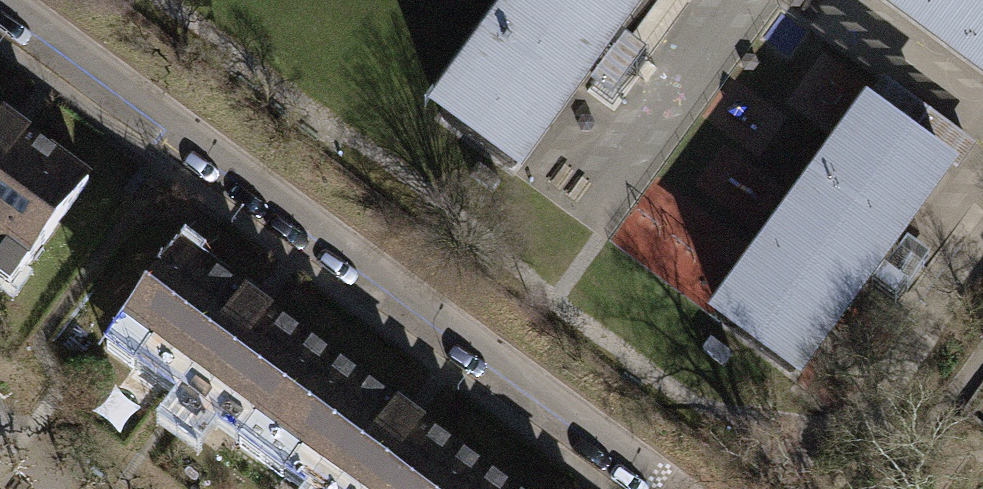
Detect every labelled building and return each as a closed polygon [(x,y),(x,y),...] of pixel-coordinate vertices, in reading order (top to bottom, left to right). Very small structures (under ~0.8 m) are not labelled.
[(440,117),(512,170),(636,0),(526,0),(440,117)] [(982,71),(982,0),(886,0),(982,71)] [(894,86),(875,112),(947,165),(966,139),(894,86)] [(875,112),(721,323),(792,375),(947,165),(875,112)] [(11,289),(90,180),(0,115),(0,281),(11,289)] [(332,362),(178,250),(107,349),(133,367),(140,358),(247,436),(240,445),(260,461),(332,362)] [(260,461),(281,477),(289,467),(319,488),(473,488),(485,473),(332,362),(260,461)] [(473,488),(506,488),(485,473),(473,488)]
